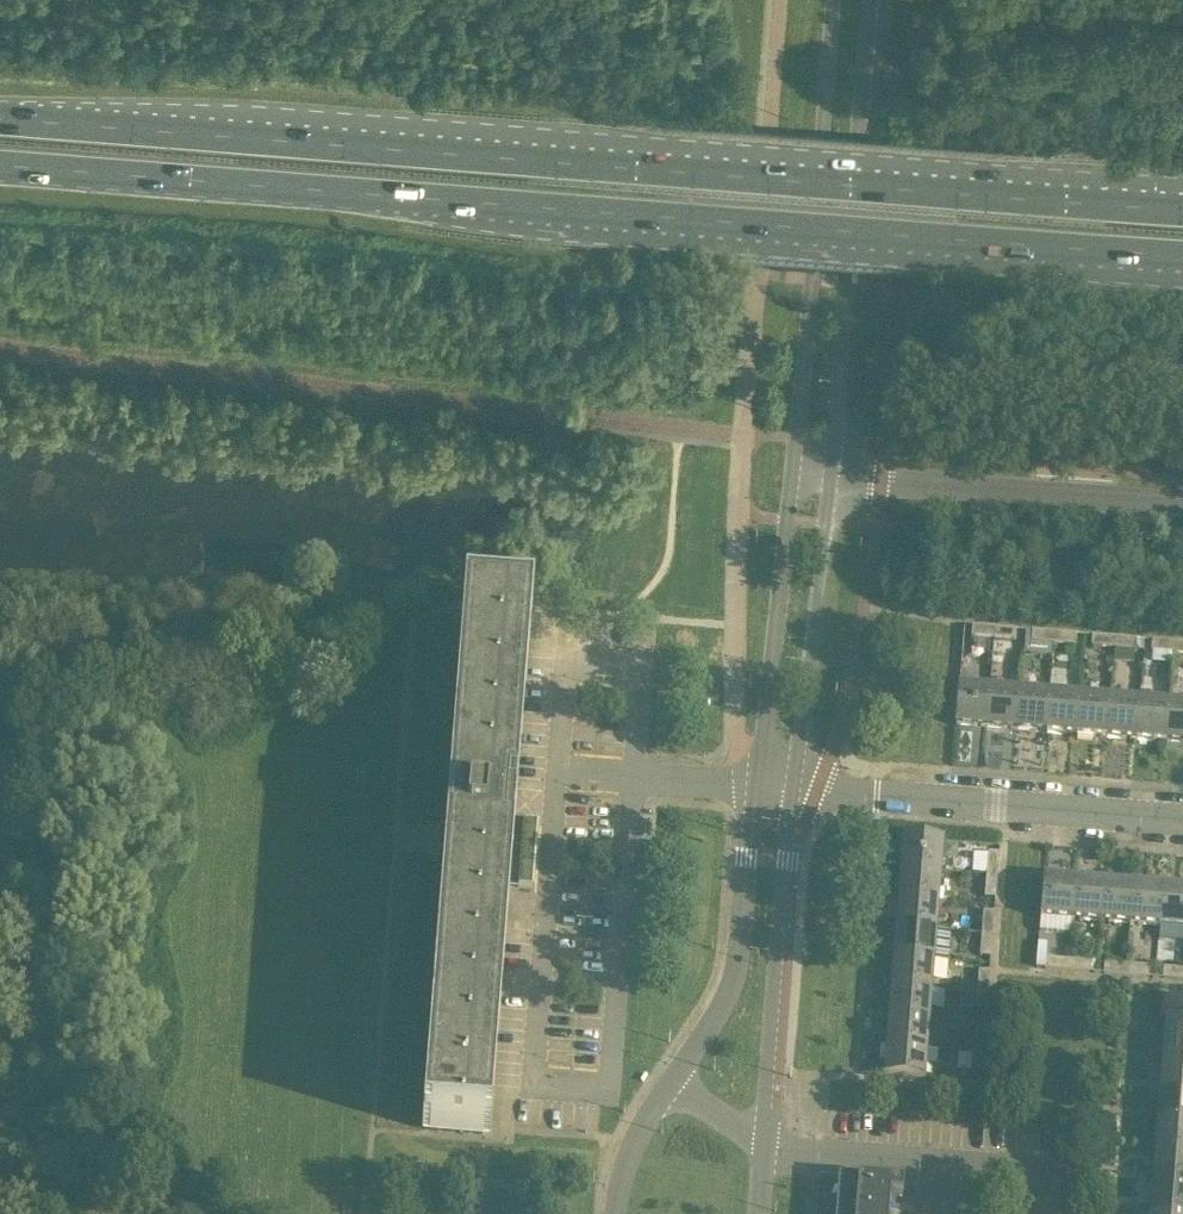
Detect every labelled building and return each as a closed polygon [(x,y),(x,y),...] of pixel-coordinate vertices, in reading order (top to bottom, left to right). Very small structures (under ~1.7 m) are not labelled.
[(470,609),(429,1130),(481,1134),(501,886),(532,889),(538,821),(506,819),(523,613),(470,609)] [(564,643),(566,626),(557,625),(555,642),(564,643)] [(993,639),(994,628),(972,626),(971,637),(993,639)] [(1016,630),(994,628),(993,639),(1015,640),(1016,630)] [(1054,633),(1032,631),(1031,642),(1053,644),(1054,633)] [(1054,633),(1053,644),(1076,645),(1076,635),(1054,633)] [(1114,638),(1092,636),(1091,647),(1113,648),(1114,638)] [(1114,638),(1113,648),(1135,650),(1136,639),(1114,638)] [(1174,642),(1152,641),(1151,652),(1173,653),(1174,642)] [(1174,642),(1173,653),(1182,654),(1182,643),(1174,642)] [(956,726),(986,728),(990,688),(959,685),(956,726)] [(986,728),(1016,731),(1020,690),(990,688),(986,728)] [(1016,731),(1046,733),(1049,692),(1020,690),(1016,731)] [(1046,733),(1076,735),(1079,695),(1049,692),(1046,733)] [(1076,735),(1106,737),(1109,697),(1079,695),(1076,735)] [(1106,737),(1136,740),(1139,699),(1109,697),(1106,737)] [(1136,740),(1166,742),(1169,702),(1139,699),(1136,740)] [(1169,702),(1166,742),(1182,743),(1182,703),(1169,702)] [(904,838),(901,869),(941,872),(943,842),(904,838)] [(988,853),(986,875),(997,876),(999,854),(988,853)] [(941,872),(901,869),(899,898),(938,901),(941,872)] [(984,897),(995,898),(997,876),(986,875),(984,897)] [(1071,920),(1075,879),(1044,877),(1041,918),(1071,920)] [(1101,922),(1104,882),(1075,879),(1071,920),(1101,922)] [(1133,884),(1104,882),(1101,922),(1130,925),(1133,884)] [(1159,927),(1163,887),(1133,884),(1130,925),(1159,927)] [(1163,887),(1159,927),(1182,929),(1182,888),(1163,887)] [(899,898),(896,928),(936,931),(938,901),(899,898)] [(983,912),(981,934),(992,935),(994,912),(983,912)] [(936,931),(896,928),(894,957),(934,960),(936,931)] [(992,935),(981,934),(979,956),(990,957),(992,935)] [(894,957),(892,987),(931,990),(934,960),(894,957)] [(1045,958),(1044,969),(1067,971),(1067,960),(1045,958)] [(1067,960),(1067,971),(1089,973),(1090,962),(1067,960)] [(1126,976),(1126,965),(1104,963),(1103,974),(1119,975),(1126,976)] [(1149,967),(1126,965),(1126,976),(1148,977),(1149,967)] [(1162,978),(1162,979),(1182,980),(1182,969),(1163,968),(1162,978)] [(978,971),(976,993),(987,994),(989,972),(978,971)] [(931,990),(892,987),(889,1016),(929,1019),(931,990)] [(987,994),(976,993),(975,1015),(986,1016),(987,994)] [(1182,1035),(1182,1004),(1167,1003),(1164,1033),(1182,1035)] [(889,1016),(887,1046),(926,1049),(929,1019),(889,1016)] [(982,1056),(985,1031),(974,1030),(971,1056),(982,1056)] [(1182,1064),(1182,1035),(1164,1033),(1162,1063),(1182,1064)] [(926,1049),(887,1046),(884,1076),(924,1079),(926,1049)] [(982,1056),(971,1056),(969,1081),(980,1082),(982,1056)] [(1182,1094),(1182,1064),(1162,1063),(1159,1092),(1182,1094)] [(1182,1124),(1182,1094),(1159,1092),(1157,1121),(1182,1124)] [(1182,1153),(1182,1124),(1157,1121),(1154,1151),(1182,1153)] [(1182,1183),(1182,1153),(1154,1151),(1152,1180),(1182,1183)] [(835,1213),(889,1213),(890,1199),(902,1200),(903,1185),(838,1179),(835,1213)] [(1182,1213),(1182,1183),(1152,1180),(1149,1210),(1182,1213)]
